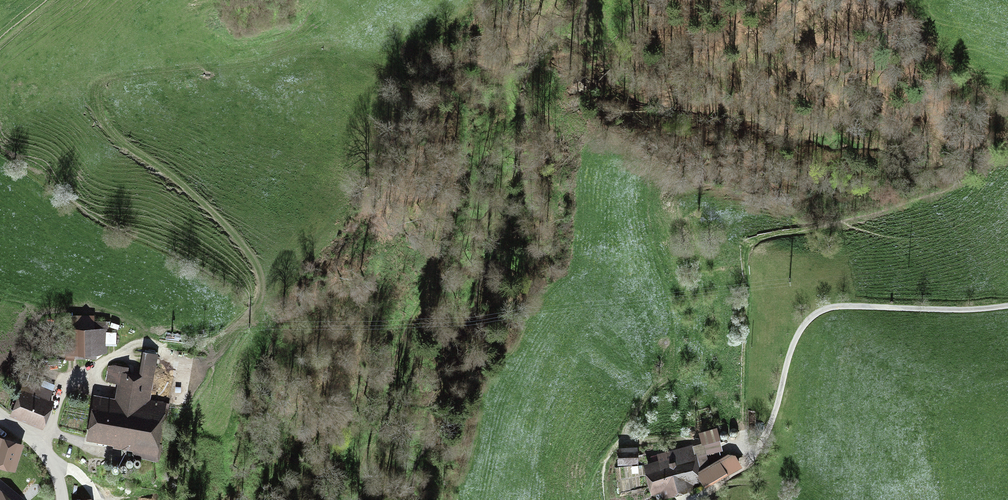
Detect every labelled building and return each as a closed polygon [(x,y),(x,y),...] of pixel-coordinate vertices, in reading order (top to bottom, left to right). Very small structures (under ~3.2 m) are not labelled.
[(100,353),(104,333),(94,331),(93,333),(79,330),(80,328),(69,327),(67,340),(53,337),(51,348),(65,350),(66,347),(76,349),(76,350),(90,353),(90,351),(100,353)] [(145,402),(154,356),(144,355),(139,380),(127,377),(129,371),(111,367),(108,369),(105,381),(123,384),(119,407),(97,402),(97,401),(95,401),(95,403),(96,404),(91,433),(90,433),(89,435),(92,435),(92,434),(135,443),(133,456),(155,460),(166,406),(145,402)] [(38,422),(51,391),(25,380),(12,411),(38,422)] [(0,441),(0,461),(11,464),(16,446),(0,441)] [(633,450),(620,451),(621,461),(634,460),(633,450)] [(696,480),(690,457),(650,467),(656,490),(670,487),(672,496),(685,493),(683,484),(696,480)] [(736,460),(729,460),(702,475),(705,488),(727,475),(740,467),(736,460)]
